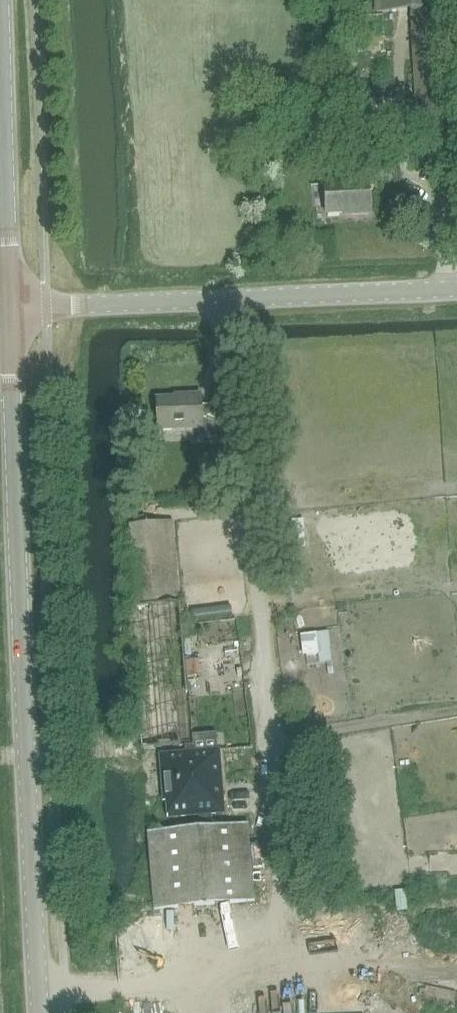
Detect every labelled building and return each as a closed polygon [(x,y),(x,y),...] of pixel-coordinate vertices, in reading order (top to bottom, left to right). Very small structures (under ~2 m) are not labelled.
[(450,8),(452,8),(452,0),(376,0),(377,12),(411,10),(421,170),(456,168),(456,126),(450,8)] [(369,187),(374,187),(373,164),(347,165),(348,182),(325,183),(326,214),(351,212),(351,214),(370,213),(369,187)] [(198,438),(215,438),(214,409),(201,410),(200,395),(181,396),(181,398),(156,400),(158,430),(198,428),(198,438)] [(175,518),(129,521),(137,603),(181,598),(175,518)] [(137,603),(129,603),(142,746),(192,740),(181,600),(137,603)] [(318,631),(302,632),(304,654),(319,653),(318,631)] [(219,750),(159,755),(163,803),(166,802),(167,819),(224,814),(219,750)] [(249,822),(147,830),(154,907),(256,899),(249,822)]
